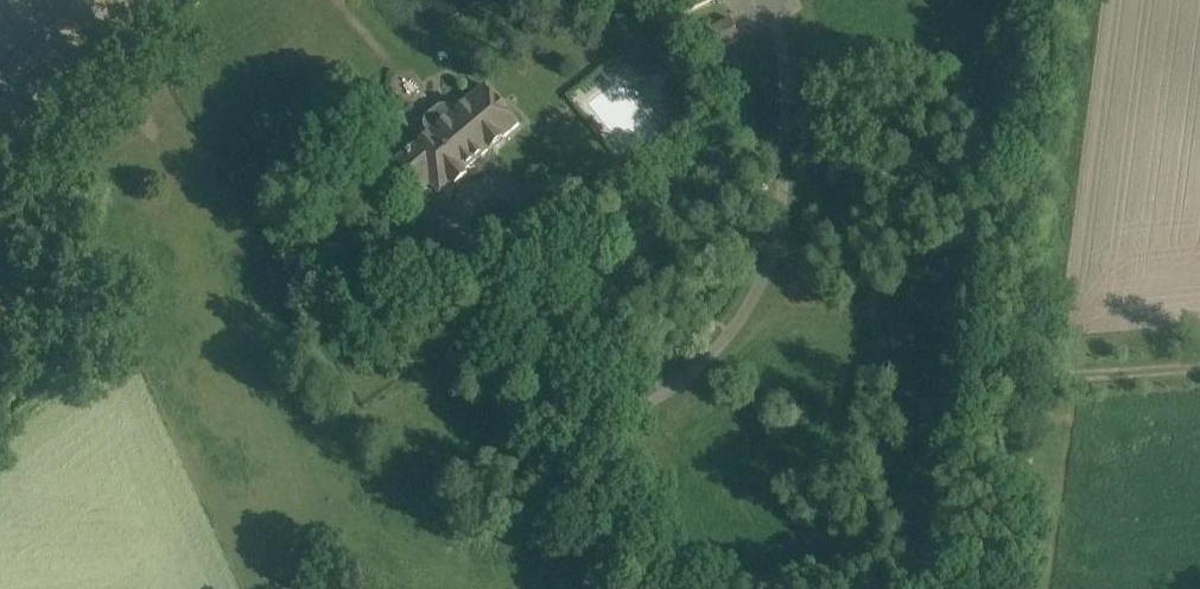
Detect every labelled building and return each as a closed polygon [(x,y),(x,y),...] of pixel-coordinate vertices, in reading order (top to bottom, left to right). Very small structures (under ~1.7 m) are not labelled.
[(715,0),(674,0),(680,15),(715,0)] [(657,131),(613,69),(582,91),(625,153),(657,131)] [(756,75),(745,78),(752,101),(763,97),(756,75)] [(520,123),(504,105),(486,83),(389,166),(414,195),(430,182),(438,192),(520,123)]
